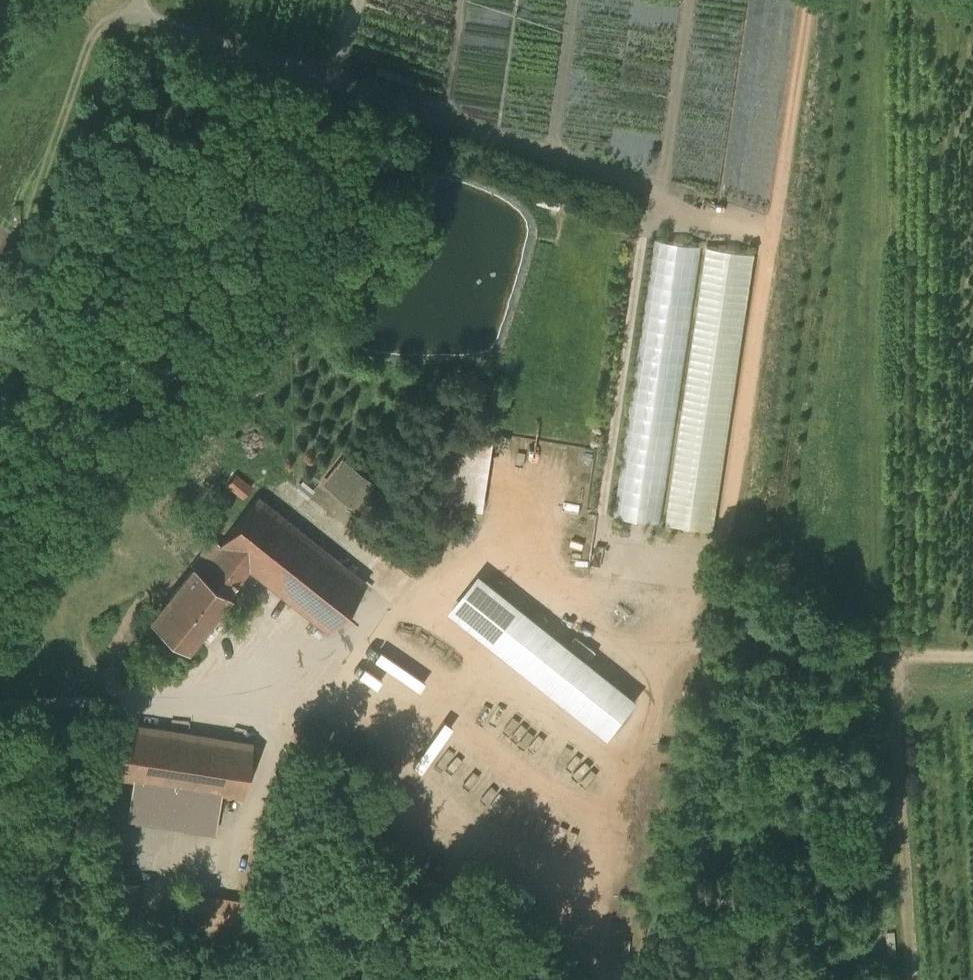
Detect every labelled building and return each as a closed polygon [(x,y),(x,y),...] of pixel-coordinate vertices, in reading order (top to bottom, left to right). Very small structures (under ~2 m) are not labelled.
[(703,249),(654,241),(613,519),(661,526),(703,249)] [(759,257),(709,250),(667,528),(716,535),(759,257)] [(463,503),(494,506),(503,434),(471,431),(463,503)] [(349,453),(328,483),(363,507),(383,477),(349,453)] [(245,498),(258,490),(247,472),(234,480),(245,498)] [(201,573),(227,593),(248,567),(328,631),(366,583),(257,497),(220,544),(223,546),(201,573)] [(227,593),(201,573),(194,567),(151,620),(188,649),(230,596),(227,593)] [(633,694),(476,571),(448,607),(604,732),(633,694)] [(389,650),(383,659),(427,688),(433,679),(389,650)] [(250,743),(120,723),(112,775),(134,778),(128,817),(214,831),(221,791),(242,795),(250,743)] [(137,882),(108,878),(103,912),(132,916),(137,882)]
